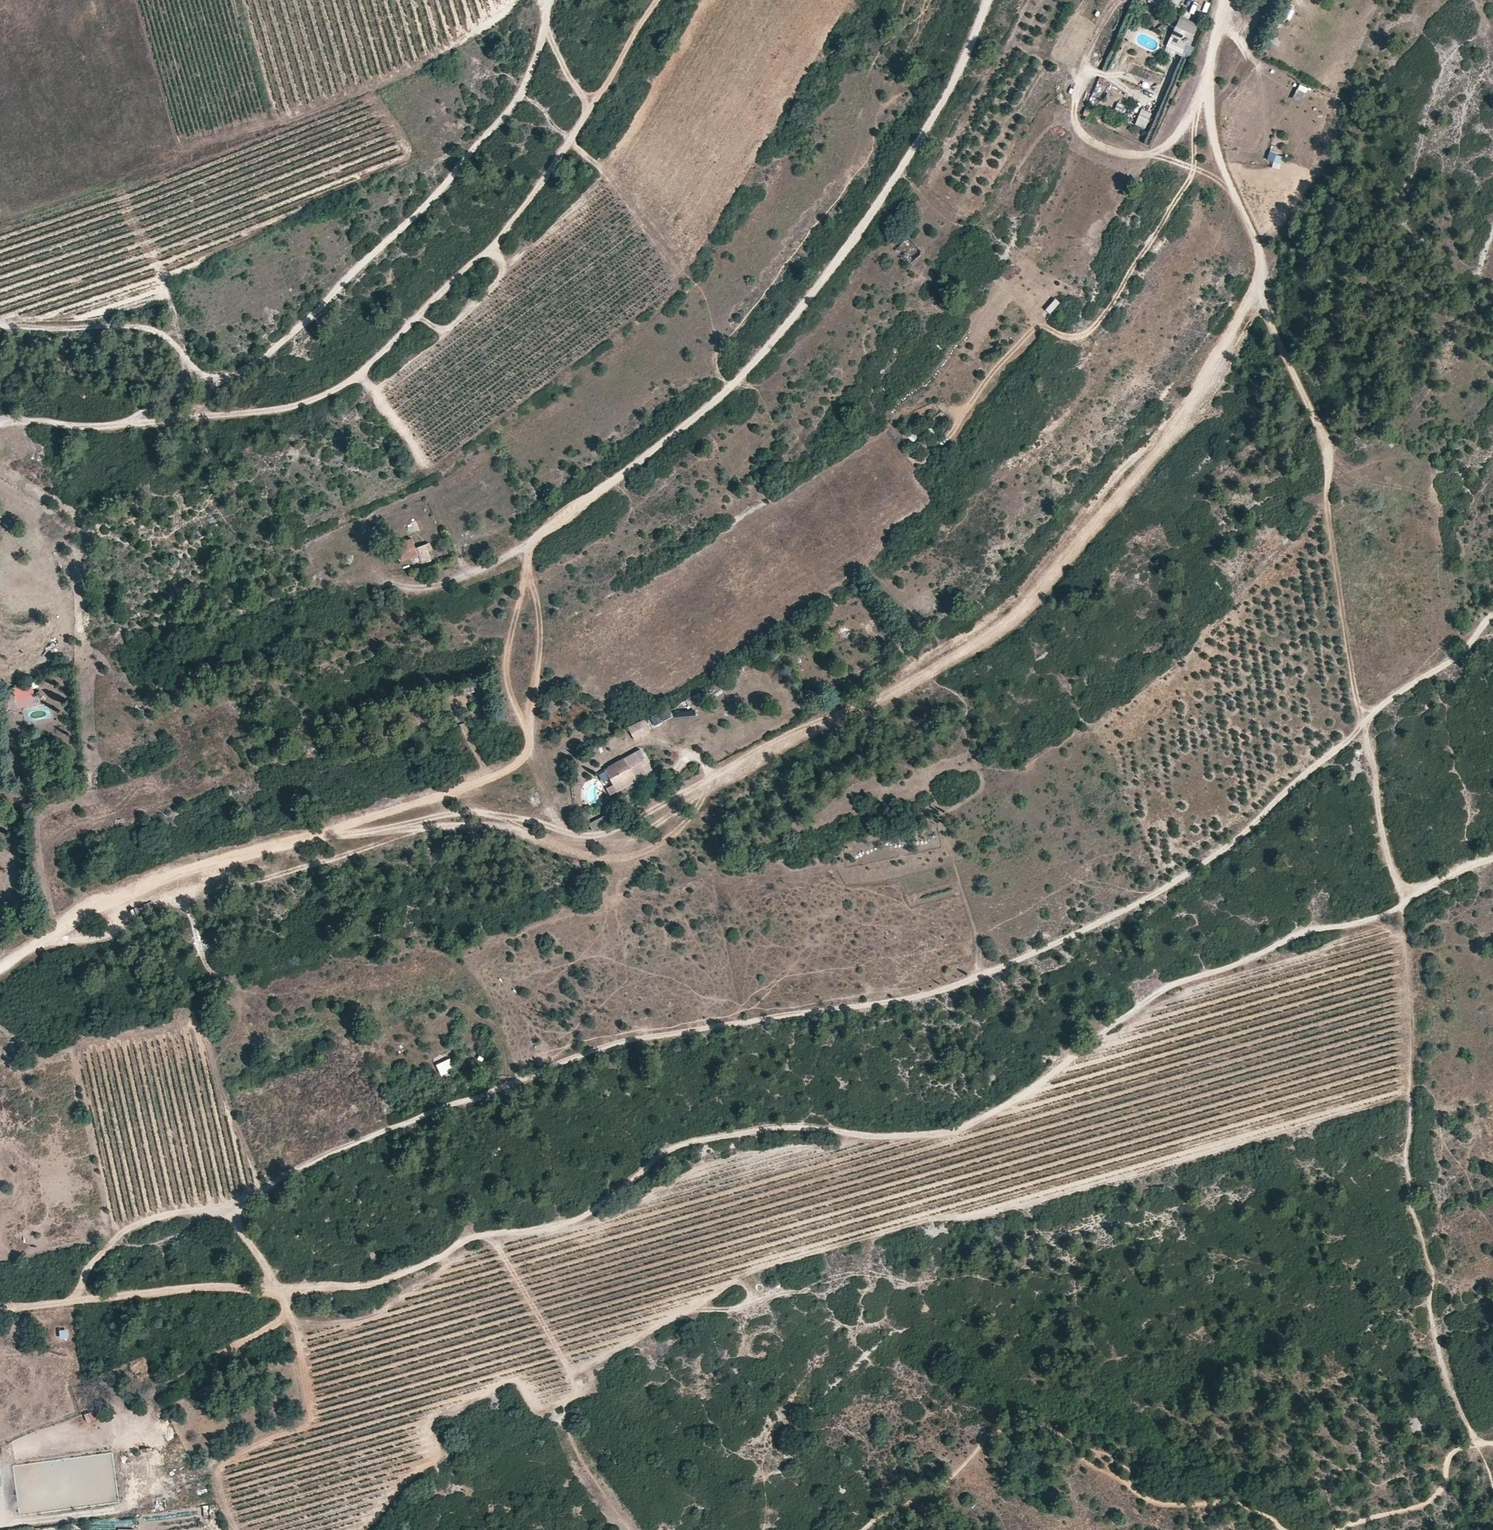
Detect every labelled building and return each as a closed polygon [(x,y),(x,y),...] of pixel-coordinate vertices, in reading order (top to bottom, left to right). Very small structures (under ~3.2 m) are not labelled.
[(1197,27),(1180,19),(1169,40),(1186,49),(1197,27)] [(1304,104),(1309,89),(1298,85),(1293,100),(1304,104)] [(1146,130),(1152,113),(1141,109),(1135,126),(1146,130)] [(1280,165),(1283,157),(1270,152),(1267,160),(1280,165)] [(913,262),(922,253),(917,248),(908,258),(913,262)] [(1054,299),(1046,312),(1052,315),(1060,303),(1054,299)] [(417,549),(413,539),(397,545),(403,562),(419,556),(417,549)] [(426,546),(417,549),(419,556),(421,562),(430,559),(426,546)] [(14,688),(14,698),(32,698),(32,687),(14,688)] [(652,730),(646,719),(629,728),(635,739),(652,730)] [(606,770),(619,793),(653,772),(640,750),(606,770)] [(589,824),(593,831),(616,818),(612,812),(589,824)] [(451,1060),(436,1064),(439,1076),(454,1072),(451,1060)] [(59,1332),(60,1340),(69,1339),(68,1331),(59,1332)] [(166,1478),(187,1474),(186,1468),(165,1471),(166,1478)]
